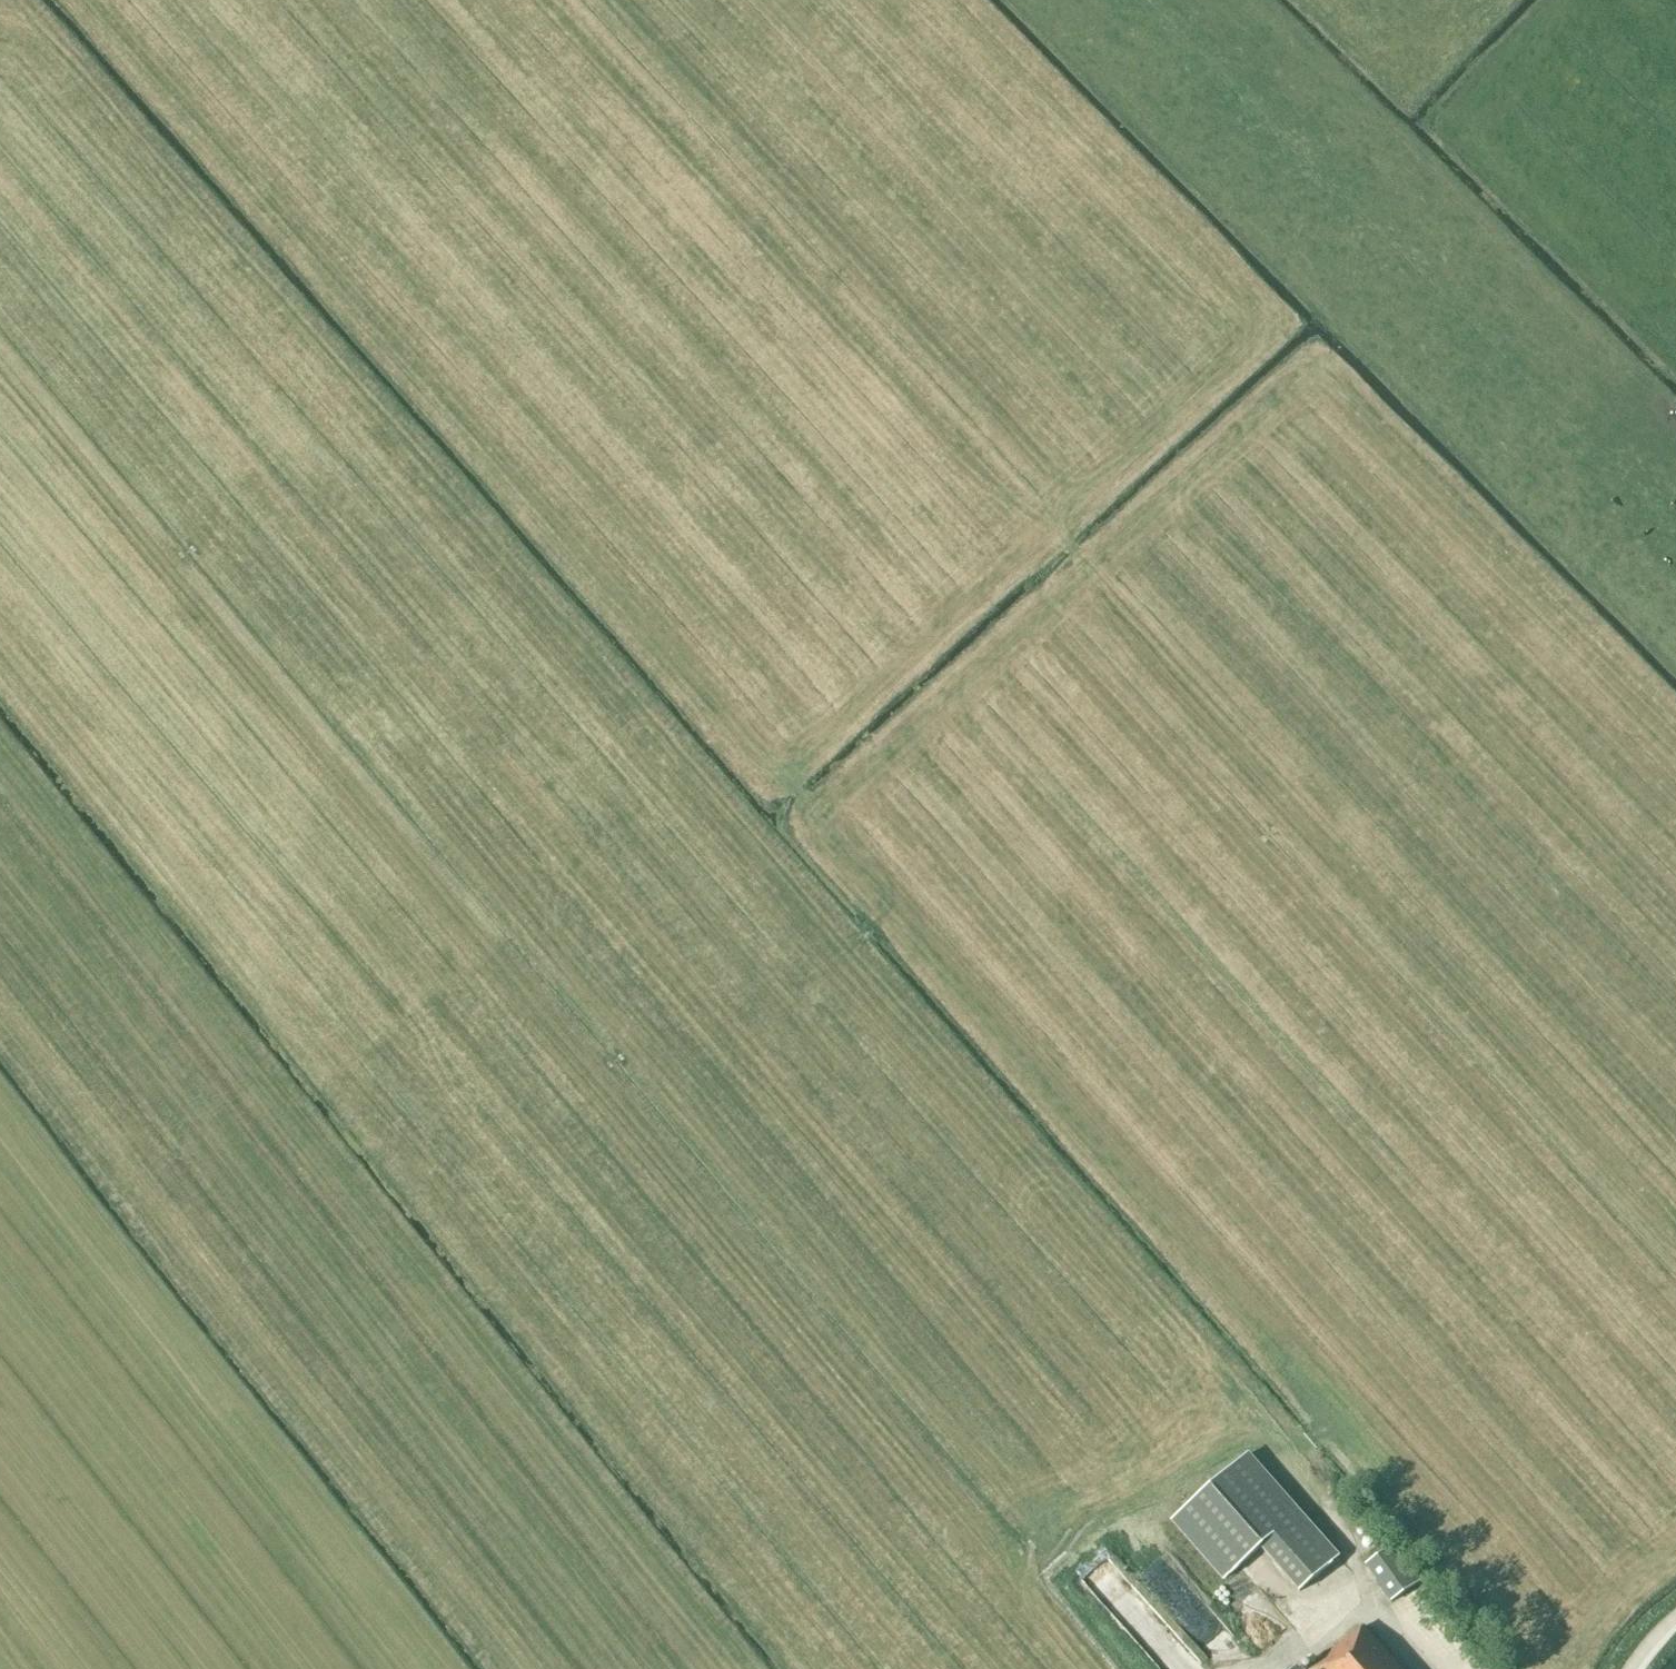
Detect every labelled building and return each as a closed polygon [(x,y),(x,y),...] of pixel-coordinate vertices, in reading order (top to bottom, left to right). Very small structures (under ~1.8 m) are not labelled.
[(1245,1455),(1173,1519),(1225,1578),(1266,1542),(1304,1586),(1336,1559),(1245,1455)] [(1393,1545),(1364,1566),(1397,1612),(1426,1591),(1393,1545)] [(1134,1581),(1204,1656),(1227,1635),(1158,1560),(1134,1581)] [(1244,1601),(1230,1611),(1256,1647),(1270,1637),(1244,1601)] [(1362,1626),(1348,1639),(1347,1638),(1311,1668),(1400,1668),(1362,1626)]
